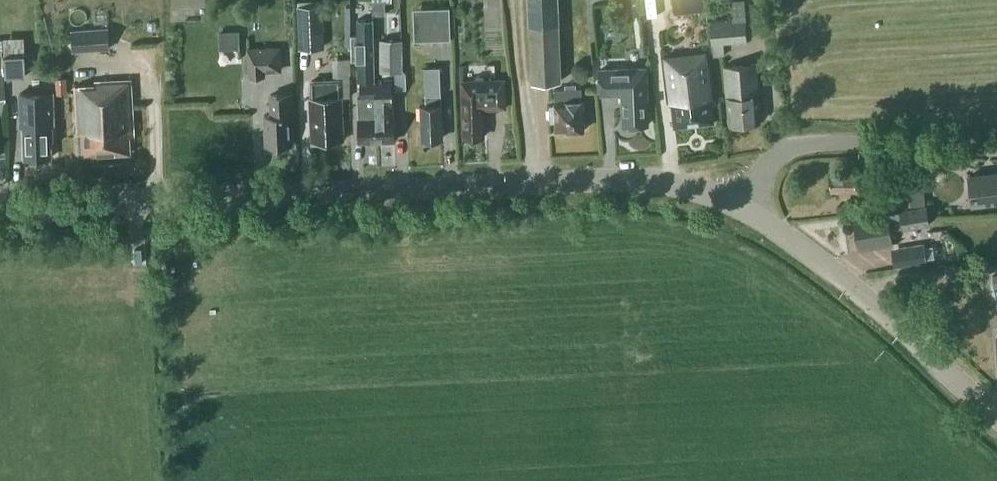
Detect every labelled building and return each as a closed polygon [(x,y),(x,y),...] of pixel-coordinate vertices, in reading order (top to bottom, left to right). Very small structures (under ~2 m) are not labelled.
[(298,1),(299,44),(324,43),(322,0),(298,1)] [(557,28),(556,22),(553,22),(552,0),(528,0),(529,24),(528,24),(528,28),(531,79),(560,78),(557,28)] [(746,28),(744,0),(732,0),(733,15),(710,17),(712,52),(722,52),(721,39),(747,38),(746,28)] [(386,14),(385,1),(373,1),(373,15),(386,14)] [(450,6),(422,7),(424,40),(451,38),(450,6)] [(360,78),(374,78),(372,19),(357,19),(358,34),(351,34),(352,59),(358,59),(358,78),(360,78)] [(110,49),(108,26),(72,29),(73,51),(110,49)] [(220,49),(240,48),(239,32),(219,33),(220,49)] [(400,36),(381,36),(382,69),(400,68),(400,36)] [(277,45),(247,46),(248,74),(265,73),(264,69),(278,69),(277,45)] [(702,49),(664,52),(668,99),(674,98),(676,122),(711,119),(709,100),(714,99),(710,48),(707,49),(707,45),(702,45),(702,49)] [(25,54),(5,54),(6,76),(26,75),(25,54)] [(351,95),(350,57),(338,57),(339,75),(339,90),(342,90),(342,96),(351,95)] [(755,58),(720,61),(723,94),(725,94),(727,122),(758,119),(756,90),(758,90),(755,58)] [(647,120),(645,81),(644,64),(598,67),(599,91),(621,89),(623,121),(631,121),(634,124),(642,124),(642,123),(644,120),(647,120)] [(442,118),(440,66),(425,67),(426,93),(424,93),(425,104),(419,104),(420,119),(422,119),(423,136),(440,136),(440,118),(442,118)] [(339,90),(339,75),(311,76),(311,91),(309,92),(309,108),(312,108),(313,139),(322,139),(322,135),(342,135),(341,117),(343,114),(342,96),(342,90),(339,90)] [(504,75),(463,78),(466,134),(483,133),(482,106),(506,104),(504,75)] [(57,93),(67,93),(66,77),(56,77),(57,93)] [(374,78),(377,139),(394,138),(393,116),(393,105),(391,105),(390,77),(374,78)] [(132,133),(130,78),(93,79),(93,81),(75,82),(77,128),(82,128),(83,152),(129,151),(128,133),(132,133)] [(377,139),(374,78),(360,78),(361,106),(357,106),(358,117),(357,117),(358,139),(377,139)] [(555,128),(583,126),(581,86),(554,87),(555,102),(549,102),(550,117),(555,117),(555,128)] [(292,91),(269,92),(270,112),(264,112),(265,143),(290,142),(288,113),(293,112),(292,91)] [(20,94),(21,125),(24,125),(25,157),(51,156),(51,140),(54,140),(53,125),(54,125),(53,92),(20,93),(20,94)] [(861,196),(861,170),(848,170),(848,175),(829,175),(829,190),(839,190),(839,196),(861,196)] [(968,173),(972,205),(996,203),(996,170),(968,173)] [(912,204),(925,204),(925,190),(912,191),(912,204)] [(887,216),(855,221),(858,245),(860,244),(861,248),(892,244),(890,229),(903,227),(903,229),(930,225),(927,207),(901,211),(901,212),(887,214),(887,216)] [(925,245),(893,248),(895,262),(927,259),(925,245)] [(986,258),(976,259),(976,268),(986,267),(986,258)]
